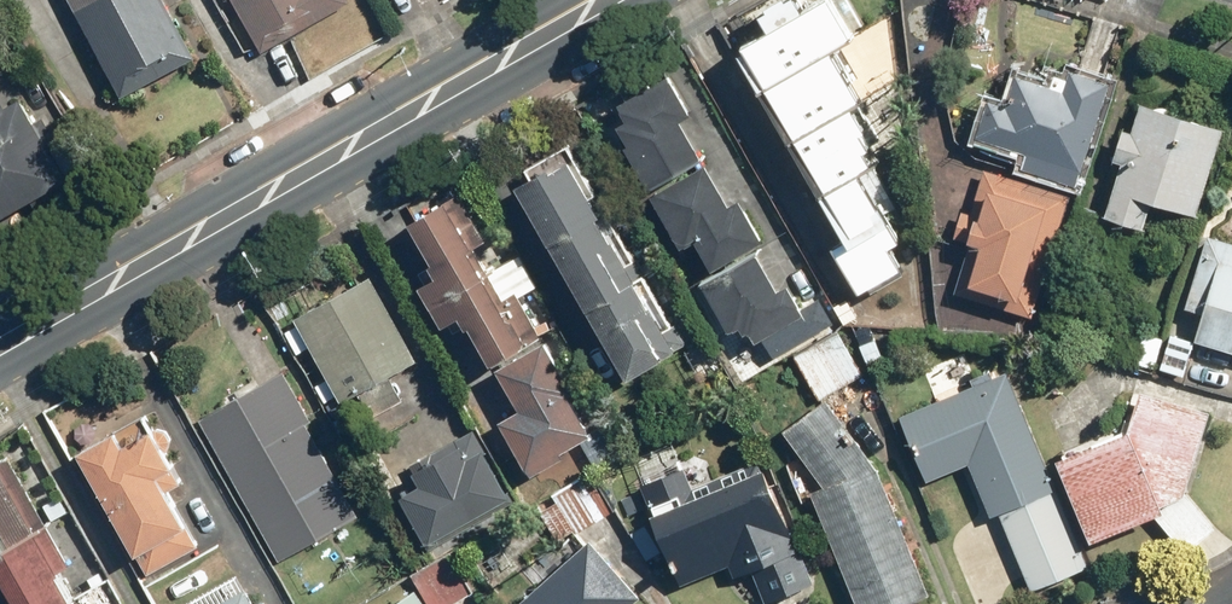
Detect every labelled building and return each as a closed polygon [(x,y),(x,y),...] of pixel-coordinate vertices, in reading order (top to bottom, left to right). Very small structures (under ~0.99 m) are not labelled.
[(166,0),(68,0),(122,99),(197,57),(166,0)] [(262,51),(349,2),(348,0),(233,0),(262,51)] [(834,0),(823,0),(740,48),(762,86),(832,46),(854,33),(834,0)] [(861,96),(832,46),(762,86),(791,137),(853,101),(861,96)] [(1061,88),(1014,72),(1003,104),(984,98),(972,133),(1024,150),(1019,165),(1075,184),(1110,81),(1068,67),(1061,88)] [(632,142),(623,148),(648,188),(703,155),(681,120),(696,111),(670,68),(617,100),(630,120),(621,125),(632,142)] [(22,95),(6,104),(0,93),(0,216),(69,176),(22,95)] [(868,127),(853,101),(791,137),(821,189),(858,168),(873,160),(866,147),(872,144),(863,129),(868,127)] [(1222,126),(1140,101),(1131,128),(1122,125),(1112,160),(1119,162),(1102,214),(1142,226),(1150,199),(1196,213),(1222,126)] [(678,348),(570,158),(554,167),(551,162),(518,180),(630,375),(678,348)] [(705,162),(649,195),(682,252),(701,241),(715,266),(764,238),(741,198),(730,204),(705,162)] [(899,239),(858,168),(821,189),(848,235),(831,244),(858,291),(901,266),(888,245),(899,239)] [(950,236),(968,242),(952,292),(1030,316),(1068,195),(981,168),(967,213),(958,210),(950,236)] [(489,271),(475,247),(488,240),(459,191),(411,218),(442,271),(420,283),(432,303),(489,271)] [(1207,235),(1185,305),(1204,311),(1195,340),(1231,351),(1231,243),(1207,235)] [(761,248),(702,281),(729,327),(745,318),(759,341),(766,337),(777,357),(839,322),(823,294),(804,305),(790,281),(782,285),(761,248)] [(503,296),(489,271),(432,303),(443,324),(465,311),(493,361),(542,334),(516,289),(503,296)] [(416,358),(371,275),(295,316),(340,399),(416,358)] [(861,374),(836,332),(794,356),(819,399),(861,374)] [(542,334),(493,361),(520,409),(502,419),(533,473),(566,455),(562,448),(591,432),(565,386),(570,383),(542,334)] [(1072,533),(1004,370),(898,414),(925,480),(966,463),(988,516),(993,514),(1011,558),(1072,533)] [(311,420),(283,371),(198,419),(279,561),(359,515),(306,423),(311,420)] [(1208,410),(1139,389),(1127,429),(1057,458),(1091,540),(1165,509),(1162,502),(1181,495),(1208,410)] [(825,399),(782,431),(822,485),(809,490),(857,603),(900,603),(928,593),(874,465),(825,399)] [(182,481),(152,428),(125,444),(117,430),(80,451),(148,571),(197,544),(166,490),(182,481)] [(432,463),(416,472),(422,484),(401,495),(425,539),(507,495),(471,430),(427,454),(432,463)] [(12,452),(0,458),(0,566),(19,600),(11,603),(68,603),(67,602),(75,598),(58,567),(71,560),(12,452)] [(693,493),(682,465),(639,483),(679,583),(728,564),(732,575),(750,568),(763,602),(811,583),(764,465),(693,493)] [(588,474),(536,503),(557,541),(610,512),(588,474)] [(587,540),(516,603),(632,603),(631,603),(638,596),(587,540)] [(447,559),(413,578),(427,603),(450,603),(467,595),(447,559)] [(415,589),(392,603),(425,603),(415,589)]
